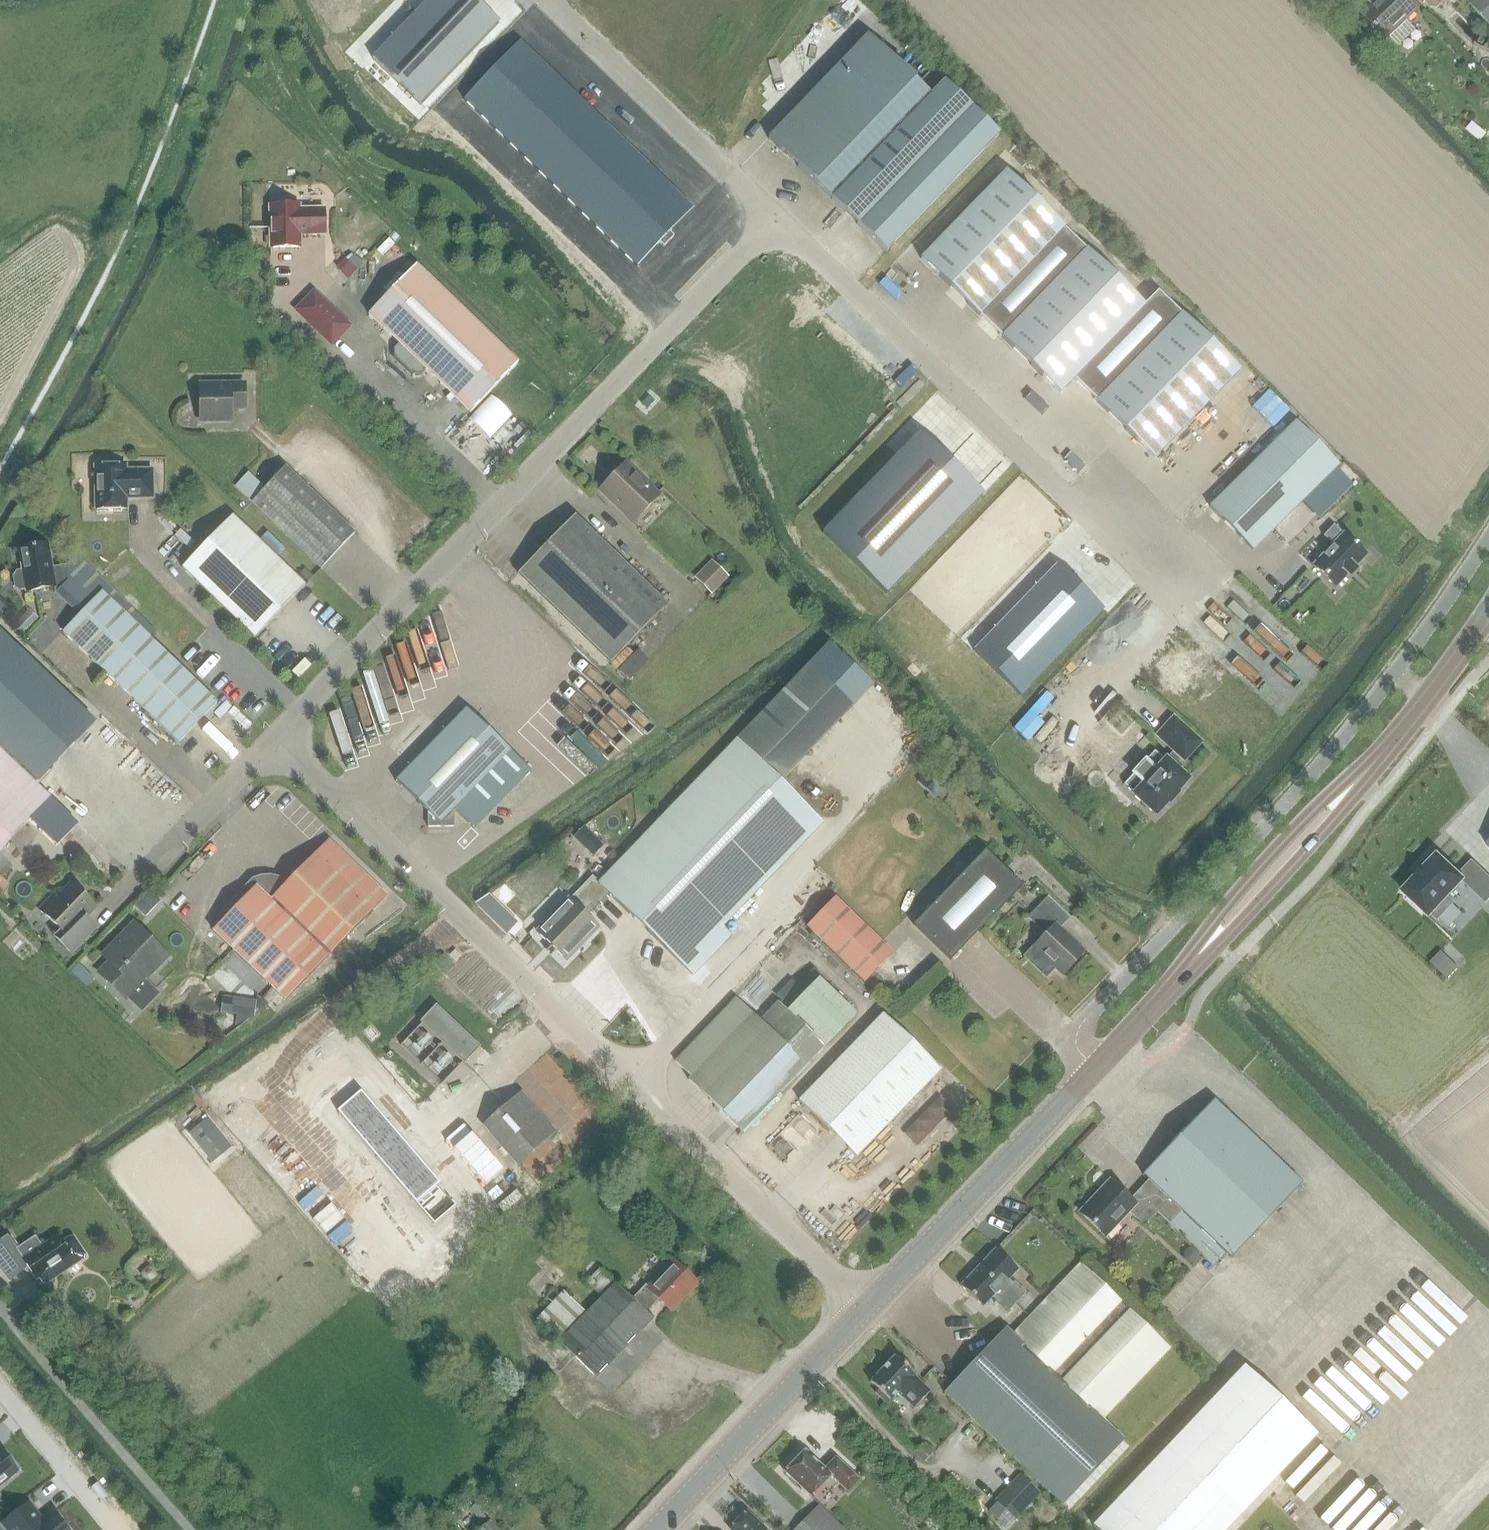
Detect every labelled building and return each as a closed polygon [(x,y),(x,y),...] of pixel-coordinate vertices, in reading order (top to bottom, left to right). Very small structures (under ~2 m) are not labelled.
[(372,58),(419,104),(498,22),(476,0),(427,0),(372,58)] [(1367,0),(1370,4),(1361,13),(1385,39),(1389,35),(1397,45),(1414,30),(1405,21),(1417,9),(1408,0),(1367,0)] [(1488,24),(1488,0),(1467,0),(1488,24)] [(767,138),(828,197),(927,93),(867,33),(767,138)] [(519,41),(463,99),(637,267),(638,266),(637,265),(659,242),(663,246),(673,236),(669,232),(691,209),(692,209),(693,209),(519,41)] [(1412,61),(1407,66),(1420,81),(1425,76),(1412,61)] [(927,93),(828,197),(884,251),(997,134),(942,81),(929,95),(927,93)] [(1475,120),(1468,127),(1482,139),(1488,133),(1475,120)] [(920,259),(979,315),(1063,228),(1004,171),(920,259)] [(299,234),(323,234),(322,207),(298,208),(298,205),(267,205),(268,247),(299,247),(299,234)] [(1085,250),(1063,228),(979,316),(1000,338),(1058,395),(1074,379),(1155,457),(1239,370),(1157,292),(1144,306),(1085,250)] [(357,270),(344,258),(336,267),(349,279),(357,270)] [(469,412),(516,362),(414,264),(366,314),(397,343),(393,348),(393,356),(411,375),(420,374),(425,369),(469,412)] [(351,326),(313,290),(294,310),(331,346),(351,326)] [(199,420),(229,420),(229,407),(243,407),(243,384),(198,384),(199,420)] [(1256,406),(1281,423),(1294,403),(1270,386),(1256,406)] [(1295,421),(1209,507),(1252,550),(1301,501),(1336,466),(1338,465),(1295,421)] [(919,432),(822,533),(886,594),(982,493),(919,432)] [(639,475),(634,475),(623,464),(599,489),(633,521),(657,496),(644,484),(644,480),(639,475)] [(125,509),(125,498),(151,498),(151,470),(124,470),(124,466),(93,466),(94,510),(125,509)] [(247,471),(238,482),(254,497),(250,501),(319,568),(353,533),(283,466),(263,487),(247,471)] [(1313,513),(1348,478),(1336,466),(1301,501),(1313,513)] [(517,574),(609,662),(665,604),(573,515),(517,574)] [(253,637),(303,585),(231,516),(181,568),(253,637)] [(1311,565),(1335,589),(1367,556),(1343,531),(1342,532),(1334,524),(1323,535),(1331,544),(1311,565)] [(135,611),(124,600),(76,554),(66,565),(52,567),(48,542),(17,548),(21,569),(16,570),(12,575),(14,587),(20,591),(25,590),(25,592),(54,587),(55,592),(78,614),(61,632),(105,674),(145,633),(149,638),(156,630),(135,611)] [(728,576),(711,559),(693,577),(711,594),(728,576)] [(1103,609),(1057,564),(973,651),(1019,695),(1103,609)] [(124,600),(135,611),(142,604),(131,593),(124,600)] [(1,619),(12,608),(0,597),(0,619),(1,619)] [(27,821),(47,840),(69,817),(49,798),(35,784),(34,784),(40,778),(95,720),(0,630),(0,849),(27,821)] [(105,674),(177,743),(217,702),(149,638),(145,633),(105,674)] [(605,711),(612,702),(630,718),(639,708),(599,672),(582,691),(605,711)] [(465,708),(394,781),(426,812),(426,826),(453,827),(453,809),(473,829),(530,771),(465,708)] [(580,717),(561,733),(598,773),(609,762),(605,758),(611,751),(580,717)] [(1154,754),(1126,785),(1134,792),(1132,795),(1155,815),(1183,784),(1187,780),(1172,766),(1180,757),(1183,760),(1199,742),(1173,718),(1156,736),(1173,750),(1165,759),(1163,761),(1154,754)] [(568,898),(536,932),(565,960),(597,927),(586,916),(608,893),(683,966),(693,975),(732,934),(723,925),(822,822),(780,782),(734,739),(597,882),(591,877),(569,900),(568,898)] [(917,780),(935,799),(952,783),(934,764),(917,780)] [(277,879),(269,878),(261,878),(253,880),(242,892),(245,895),(212,930),(284,1000),(330,954),(386,895),(327,839),(281,886),(277,882),(277,879)] [(597,839),(586,850),(593,857),(603,845),(597,839)] [(948,959),(1020,886),(984,852),(912,924),(948,959)] [(1401,891),(1402,892),(1429,917),(1431,914),(1437,919),(1453,902),(1449,898),(1464,883),(1485,904),(1488,900),(1488,877),(1471,860),(1458,873),(1438,854),(1437,856),(1424,869),(1423,868),(1414,878),(1401,891)] [(0,876),(0,894),(9,884),(0,876)] [(94,907),(84,896),(87,893),(78,884),(74,887),(71,884),(55,901),(50,896),(38,910),(65,936),(59,942),(69,952),(93,928),(83,918),(94,907)] [(160,901),(148,889),(132,905),(145,917),(160,901)] [(1056,967),(1063,974),(1083,952),(1059,929),(1070,917),(1047,895),(1027,917),(1044,934),(1022,957),(1045,979),(1056,967)] [(834,897),(805,927),(863,983),(892,953),(834,897)] [(498,903),(487,914),(506,932),(517,921),(498,903)] [(160,993),(144,977),(164,956),(132,925),(104,955),(110,962),(101,971),(143,1011),(160,993)] [(1430,962),(1447,979),(1458,967),(1441,951),(1430,962)] [(78,963),(70,971),(86,987),(94,978),(78,963)] [(786,1009),(820,974),(813,968),(779,1002),(786,1009)] [(855,1014),(817,978),(786,1010),(786,1009),(779,1002),(778,1002),(759,1021),(735,997),(674,1061),(691,1077),(687,1080),(741,1131),(823,1046),(823,1047),(855,1014)] [(256,995),(256,1000),(233,997),(231,1014),(236,1015),(234,1030),(253,1017),(267,1004),(262,997),(260,999),(256,995)] [(463,1064),(479,1047),(435,1005),(419,1022),(463,1064)] [(798,1100),(856,1156),(940,1070),(882,1014),(798,1100)] [(363,1031),(371,1040),(376,1035),(368,1026),(363,1031)] [(360,1091),(336,1111),(415,1203),(437,1185),(439,1183),(360,1091)] [(517,1163),(554,1131),(520,1093),(484,1125),(517,1163)] [(918,1145),(956,1108),(943,1095),(905,1131),(918,1145)] [(1232,1258),(1302,1184),(1214,1101),(1144,1175),(1149,1180),(1131,1199),(1111,1180),(1081,1212),(1106,1236),(1130,1211),(1145,1226),(1159,1212),(1172,1224),(1184,1212),(1232,1258)] [(209,1136),(217,1128),(207,1116),(187,1132),(211,1162),(223,1153),(209,1136)] [(232,1146),(217,1128),(209,1136),(223,1153),(232,1146)] [(38,1278),(42,1284),(46,1285),(84,1259),(86,1254),(74,1237),(70,1236),(60,1242),(56,1236),(41,1246),(34,1236),(15,1249),(6,1236),(0,1241),(0,1270),(8,1281),(27,1267),(36,1280),(38,1278)] [(1016,1303),(1026,1292),(1014,1281),(1012,1283),(1008,1279),(1017,1269),(996,1248),(978,1267),(1016,1303)] [(1188,1263),(1194,1263),(1198,1259),(1198,1252),(1194,1248),(1187,1248),(1183,1252),(1183,1259),(1188,1263)] [(562,1290),(535,1319),(559,1342),(595,1377),(651,1319),(644,1313),(658,1299),(670,1310),(696,1283),(672,1260),(647,1287),(645,1285),(631,1300),(615,1284),(598,1269),(586,1281),(602,1298),(587,1313),(562,1290)] [(1005,1328),(944,1392),(1062,1505),(1123,1440),(1102,1419),(1169,1349),(1079,1263),(1012,1334),(1005,1328)] [(147,1282),(150,1282),(156,1276),(156,1273),(150,1266),(147,1266),(140,1272),(140,1275),(147,1282)] [(1006,1313),(1016,1303),(978,1267),(961,1285),(982,1306),(992,1296),(996,1300),(994,1302),(1006,1313)] [(1358,1430),(1361,1432),(1468,1322),(1442,1297),(1432,1307),(1420,1295),(1320,1397),(1331,1408),(1323,1417),(1347,1440),(1358,1430)] [(34,1322),(41,1331),(48,1325),(42,1316),(34,1322)] [(75,1353),(81,1363),(96,1354),(90,1344),(75,1353)] [(913,1408),(929,1392),(915,1378),(916,1376),(910,1371),(913,1368),(904,1360),(902,1363),(894,1356),(870,1382),(878,1389),(875,1392),(887,1404),(897,1393),(913,1408)] [(1242,1365),(1090,1525),(1095,1529),(1226,1529),(1316,1435),(1242,1365)] [(913,1452),(924,1463),(933,1454),(922,1443),(913,1452)] [(14,1468),(0,1450),(0,1480),(14,1468)] [(804,1450),(784,1471),(811,1496),(830,1476),(847,1492),(859,1479),(835,1457),(824,1469),(804,1450)] [(1040,1492),(1019,1473),(994,1499),(1015,1519),(1040,1492)] [(1329,1529),(1399,1529),(1374,1507),(1376,1505),(1366,1495),(1357,1505),(1346,1495),(1320,1522),(1329,1529)] [(3,1523),(8,1529),(66,1529),(53,1513),(42,1522),(27,1504),(3,1523)] [(793,1529),(845,1529),(819,1504),(793,1529)] [(746,1511),(729,1529),(730,1529),(765,1529),(746,1511)] [(489,1520),(478,1529),(498,1529),(489,1520)]
